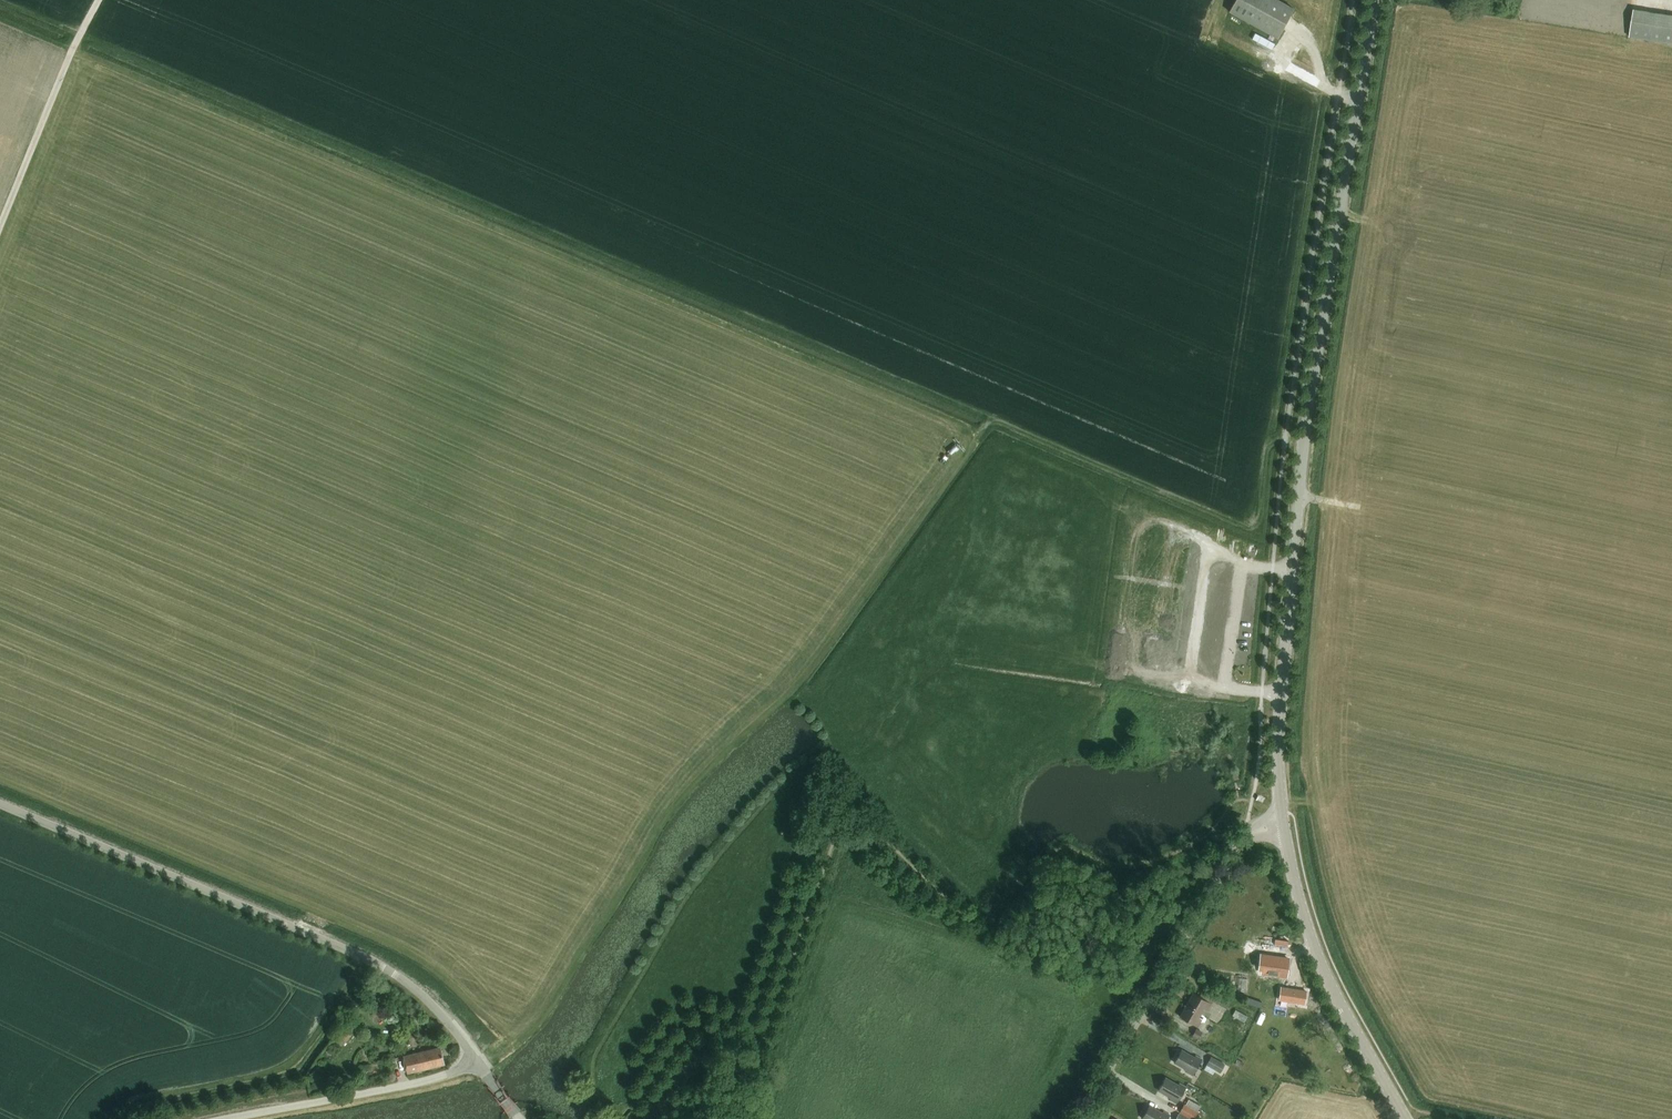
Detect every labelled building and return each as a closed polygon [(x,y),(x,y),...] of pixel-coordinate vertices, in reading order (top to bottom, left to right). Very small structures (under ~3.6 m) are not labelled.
[(1278,38),(1294,8),(1278,0),(1236,0),(1229,12),(1278,38)] [(1625,37),(1671,42),(1671,13),(1628,8),(1625,37)] [(1286,977),(1288,959),(1260,954),(1258,969),(1262,969),(1262,973),(1286,977)] [(1306,992),(1281,988),(1279,1000),(1304,1003),(1306,992)] [(1218,1005),(1225,994),(1219,990),(1212,1001),(1218,1005)] [(1192,993),(1185,1005),(1201,1013),(1203,1009),(1206,1011),(1210,1003),(1192,993)] [(1185,1005),(1179,1017),(1197,1027),(1201,1020),(1205,1023),(1207,1017),(1201,1013),(1185,1005)] [(1237,1008),(1234,1014),(1247,1021),(1250,1014),(1237,1008)] [(343,1046),(357,1028),(350,1022),(339,1036),(340,1037),(337,1040),(343,1046)] [(1198,1039),(1202,1032),(1197,1029),(1193,1036),(1198,1039)] [(408,1073),(445,1064),(440,1047),(404,1057),(408,1073)] [(1192,1077),(1201,1060),(1194,1056),(1192,1058),(1180,1052),(1174,1063),(1186,1071),(1185,1073),(1192,1077)] [(1226,1064),(1212,1056),(1207,1064),(1207,1065),(1205,1069),(1214,1074),(1216,1070),(1221,1072),(1226,1064)] [(1176,1104),(1185,1088),(1178,1084),(1177,1086),(1165,1079),(1158,1091),(1171,1099),(1169,1101),(1176,1104)] [(1184,1104),(1179,1113),(1190,1118),(1193,1118),(1197,1112),(1184,1104)] [(1169,1116),(1163,1112),(1162,1114),(1149,1106),(1142,1118),(1143,1118),(1167,1118),(1169,1116)]
